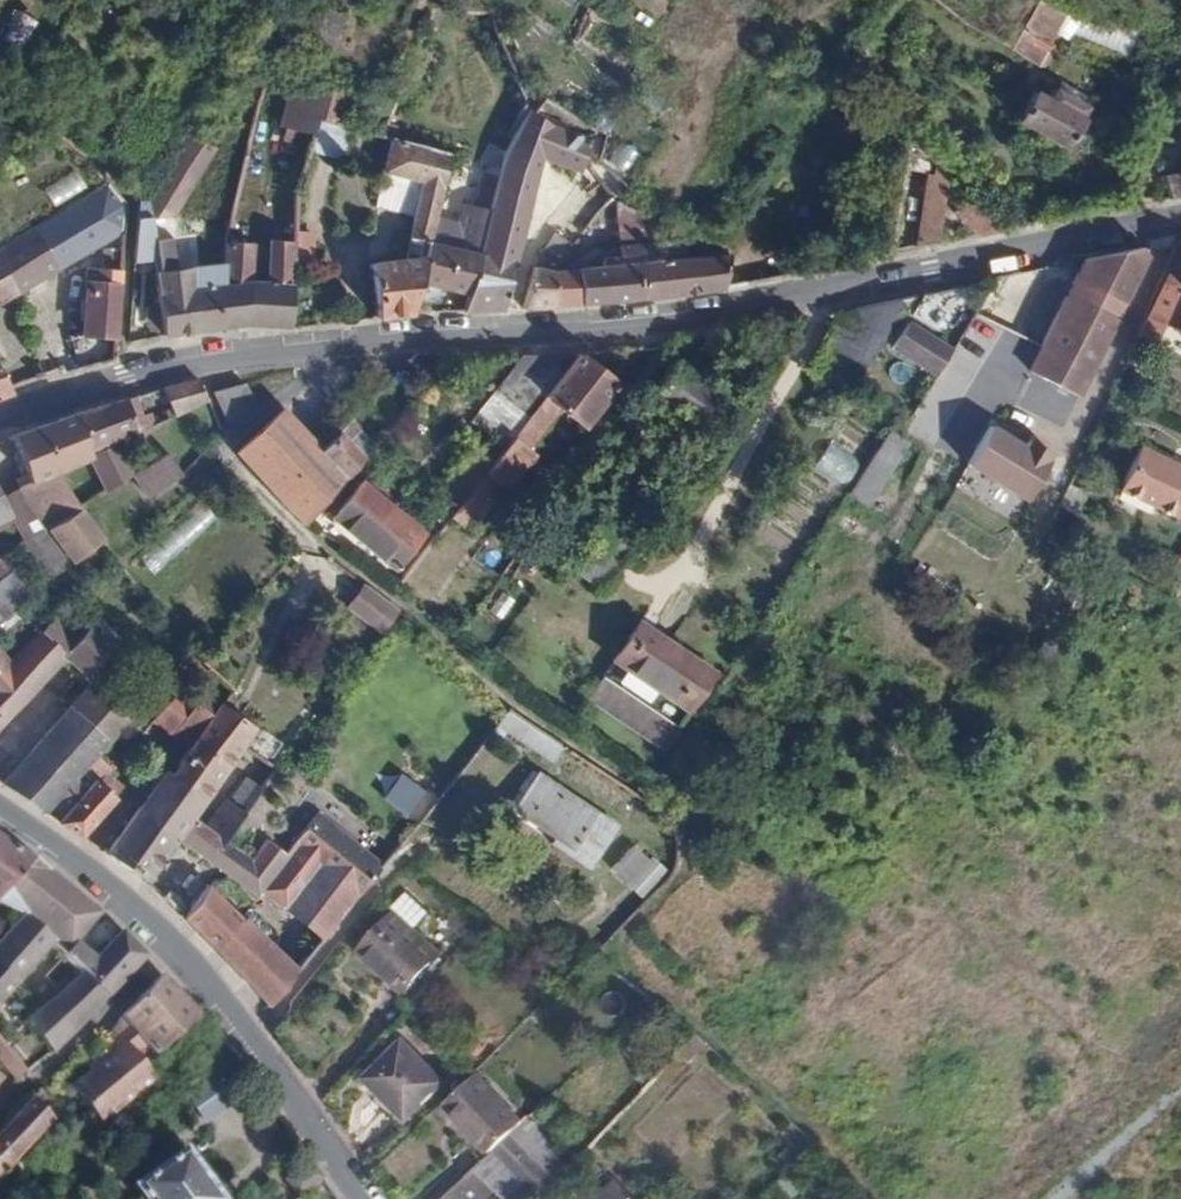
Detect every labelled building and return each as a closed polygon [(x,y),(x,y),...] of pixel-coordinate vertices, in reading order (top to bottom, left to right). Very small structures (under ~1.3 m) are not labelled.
[(1049,44),(1070,16),(1049,0),(1045,0),(1026,26),(1049,44)] [(1026,26),(1010,46),(1033,64),(1049,44),(1026,26)] [(282,129),(311,135),(315,119),(346,127),(354,93),(294,81),(282,129)] [(1038,109),(1029,102),(1014,122),(1051,153),(1072,128),(1068,125),(1072,122),(1059,112),(1065,106),(1057,100),(1053,106),(1046,100),(1038,109)] [(465,291),(460,311),(500,309),(542,158),(578,171),(578,168),(582,142),(565,130),(548,125),(527,110),(503,154),(498,165),(481,231),(465,291)] [(184,133),(143,201),(146,217),(167,217),(211,146),(184,133)] [(367,263),(374,318),(410,314),(417,281),(426,241),(445,155),(388,139),(380,173),(418,183),(401,258),(367,263)] [(928,160),(912,246),(935,242),(947,179),(928,160)] [(1163,178),(1168,200),(1180,197),(1180,175),(1163,178)] [(104,181),(46,216),(64,245),(48,254),(58,269),(120,233),(122,205),(104,181)] [(216,328),(243,325),(246,282),(248,246),(235,243),(242,224),(237,222),(249,189),(240,186),(222,240),(221,245),(219,261),(222,260),(216,328)] [(658,239),(613,197),(616,256),(598,258),(599,267),(574,270),(576,305),(637,298),(634,264),(660,261),(658,239)] [(143,201),(136,200),(131,259),(143,258),(152,258),(149,237),(146,217),(143,201)] [(997,230),(968,200),(953,214),(973,235),(976,238),(1001,234),(997,230)] [(0,244),(0,264),(17,292),(58,269),(48,254),(64,245),(46,216),(0,244)] [(167,217),(146,217),(149,237),(169,236),(167,217)] [(426,241),(417,281),(465,291),(481,231),(454,224),(449,248),(426,241)] [(531,256),(518,308),(551,306),(549,267),(574,237),(563,228),(557,234),(552,230),(531,256)] [(150,275),(158,334),(179,332),(216,328),(222,260),(219,261),(193,263),(197,235),(169,236),(149,237),(152,258),(154,272),(150,272),(150,275)] [(634,264),(637,298),(719,287),(726,253),(676,258),(673,238),(658,239),(660,261),(634,264)] [(260,325),(285,325),(291,240),(264,239),(262,283),(260,325)] [(1122,301),(1145,252),(1139,248),(1122,251),(1082,259),(1026,369),(1075,394),(1114,318),(1103,312),(1091,306),(1100,290),(1111,296),(1122,301)] [(1173,250),(1170,255),(1153,292),(1142,315),(1137,327),(1150,333),(1156,321),(1173,329),(1171,332),(1180,337),(1180,254),(1173,250)] [(116,277),(118,257),(101,256),(99,276),(116,277)] [(152,258),(143,258),(143,275),(150,275),(150,272),(154,272),(152,258)] [(16,293),(17,292),(0,264),(0,302),(16,293)] [(549,267),(551,306),(576,305),(574,270),(549,267)] [(79,341),(110,342),(116,277),(99,276),(84,274),(79,341)] [(256,325),(260,325),(262,283),(246,282),(243,325),(256,325)] [(941,336),(976,283),(974,284),(924,294),(911,315),(941,336)] [(1103,312),(1111,296),(1100,290),(1091,306),(1103,312)] [(891,319),(900,299),(854,309),(818,363),(844,381),(850,384),(877,345),(882,337),(891,319)] [(934,371),(949,347),(907,321),(893,344),(934,371)] [(1150,333),(1137,327),(1131,338),(1145,344),(1150,333)] [(424,371),(431,378),(454,352),(441,353),(424,371)] [(576,354),(518,356),(466,423),(499,451),(576,354)] [(576,354),(499,451),(482,471),(480,475),(501,491),(562,415),(580,428),(615,384),(576,354)] [(14,389),(0,372),(0,394),(14,389)] [(304,434),(319,451),(349,420),(375,392),(358,377),(304,434)] [(204,402),(194,379),(160,389),(176,414),(204,402)] [(211,396),(229,423),(256,400),(242,380),(211,396)] [(129,419),(124,400),(73,415),(84,450),(129,430),(131,435),(149,426),(146,417),(138,419),(137,415),(129,419)] [(302,523),(343,477),(319,451),(304,434),(280,408),(234,450),(234,452),(297,521),(300,523),(302,523)] [(85,453),(84,450),(73,415),(14,433),(10,435),(23,482),(49,471),(85,457),(86,456),(85,453)] [(319,451),(343,477),(372,444),(349,420),(319,451)] [(865,499),(904,437),(897,432),(886,424),(845,486),(865,499)] [(963,462),(1022,499),(1045,461),(1042,459),(1047,451),(1026,439),(1022,446),(987,424),(963,462)] [(99,492),(127,476),(113,441),(85,453),(86,456),(85,457),(99,492)] [(1133,445),(1113,488),(1172,517),(1173,514),(1180,518),(1180,468),(1133,445)] [(140,498),(175,477),(164,453),(127,476),(140,498)] [(480,475),(482,471),(467,458),(456,472),(472,484),(480,475)] [(14,486),(45,526),(74,507),(49,471),(23,482),(14,486)] [(434,499),(450,511),(472,484),(456,472),(434,499)] [(450,511),(444,519),(467,535),(501,491),(480,475),(472,484),(450,511)] [(419,533),(356,480),(326,516),(388,570),(419,533)] [(1082,494),(1064,485),(1055,503),(1074,512),(1082,494)] [(67,562),(99,540),(74,507),(45,526),(67,562)] [(636,537),(607,517),(569,571),(596,591),(636,537)] [(380,628),(393,610),(359,583),(346,602),(380,628)] [(0,663),(0,718),(61,656),(82,677),(110,646),(87,624),(74,636),(53,616),(37,628),(39,630),(6,660),(4,658),(0,663)] [(588,699),(661,746),(709,673),(637,626),(588,699)] [(91,755),(125,718),(90,686),(0,780),(0,786),(6,790),(39,813),(91,755)] [(200,691),(186,710),(164,737),(185,752),(189,746),(220,705),(202,692),(200,691)] [(164,737),(186,710),(169,699),(145,724),(164,737)] [(222,707),(220,705),(189,746),(220,769),(239,743),(250,728),(222,707)] [(523,747),(493,726),(483,738),(514,760),(523,747)] [(189,746),(185,752),(167,775),(198,799),(220,769),(189,746)] [(39,813),(73,835),(116,788),(101,774),(105,769),(91,755),(39,813)] [(257,795),(275,770),(259,758),(240,783),(257,795)] [(198,799),(167,775),(160,770),(132,808),(170,837),(186,816),(198,799)] [(535,775),(530,781),(544,791),(549,784),(535,775)] [(615,828),(549,784),(544,791),(530,781),(518,800),(528,807),(521,818),(552,837),(547,846),(586,872),(615,828)] [(257,795),(240,783),(223,806),(240,818),(257,795)] [(518,800),(511,811),(521,818),(528,807),(518,800)] [(218,803),(200,826),(222,842),(240,818),(223,806),(218,803)] [(113,863),(138,880),(170,837),(132,808),(100,854),(113,863)] [(318,940),(381,863),(314,809),(280,853),(261,839),(247,860),(232,880),(230,883),(237,889),(251,898),(257,891),(318,940)] [(186,816),(170,837),(230,883),(232,880),(247,860),(222,842),(200,826),(186,816)] [(25,860),(0,843),(0,894),(25,860)] [(643,859),(629,847),(608,870),(621,882),(643,859)] [(104,999),(142,958),(120,933),(118,932),(91,962),(72,946),(98,915),(51,876),(51,874),(28,858),(25,860),(0,894),(0,902),(24,917),(104,999)] [(662,870),(648,858),(623,885),(637,897),(662,870)] [(184,924),(264,1006),(292,972),(203,884),(178,918),(184,924)] [(437,953),(392,914),(355,954),(399,993),(437,953)] [(57,994),(82,1023),(104,999),(24,917),(0,940),(0,973),(14,987),(42,956),(70,984),(57,994)] [(13,988),(14,987),(0,973),(0,1002),(13,988)] [(129,1007),(118,1018),(146,1051),(150,1055),(196,1017),(159,976),(129,1007)] [(57,994),(44,1006),(68,1034),(73,1030),(82,1023),(57,994)] [(23,1023),(47,1053),(58,1044),(68,1034),(44,1006),(23,1023)] [(146,1051),(118,1018),(109,1031),(98,1044),(108,1056),(70,1089),(100,1123),(153,1076),(138,1057),(146,1051)] [(441,1080),(399,1038),(361,1074),(403,1117),(441,1080)] [(0,1046),(0,1073),(6,1081),(20,1072),(0,1046)] [(462,1141),(478,1157),(516,1117),(470,1073),(439,1105),(469,1135),(462,1141)] [(43,1096),(38,1090),(31,1098),(42,1110),(49,1103),(43,1096)] [(0,1129),(0,1172),(10,1163),(18,1156),(54,1122),(42,1110),(31,1098),(0,1129)] [(495,1187),(507,1176),(515,1184),(526,1174),(527,1176),(555,1146),(524,1117),(522,1120),(520,1117),(518,1119),(480,1159),(478,1157),(436,1198),(482,1198),(495,1187)] [(516,1117),(478,1157),(480,1159),(518,1119),(516,1117)] [(573,1163),(555,1146),(527,1176),(526,1174),(515,1184),(507,1176),(495,1187),(507,1198),(539,1198),(573,1163)] [(180,1150),(130,1187),(139,1198),(217,1198),(180,1150)] [(52,1181),(46,1187),(56,1198),(64,1191),(62,1185),(58,1181),(52,1181)] [(612,1183),(595,1198),(627,1198),(612,1183)]
